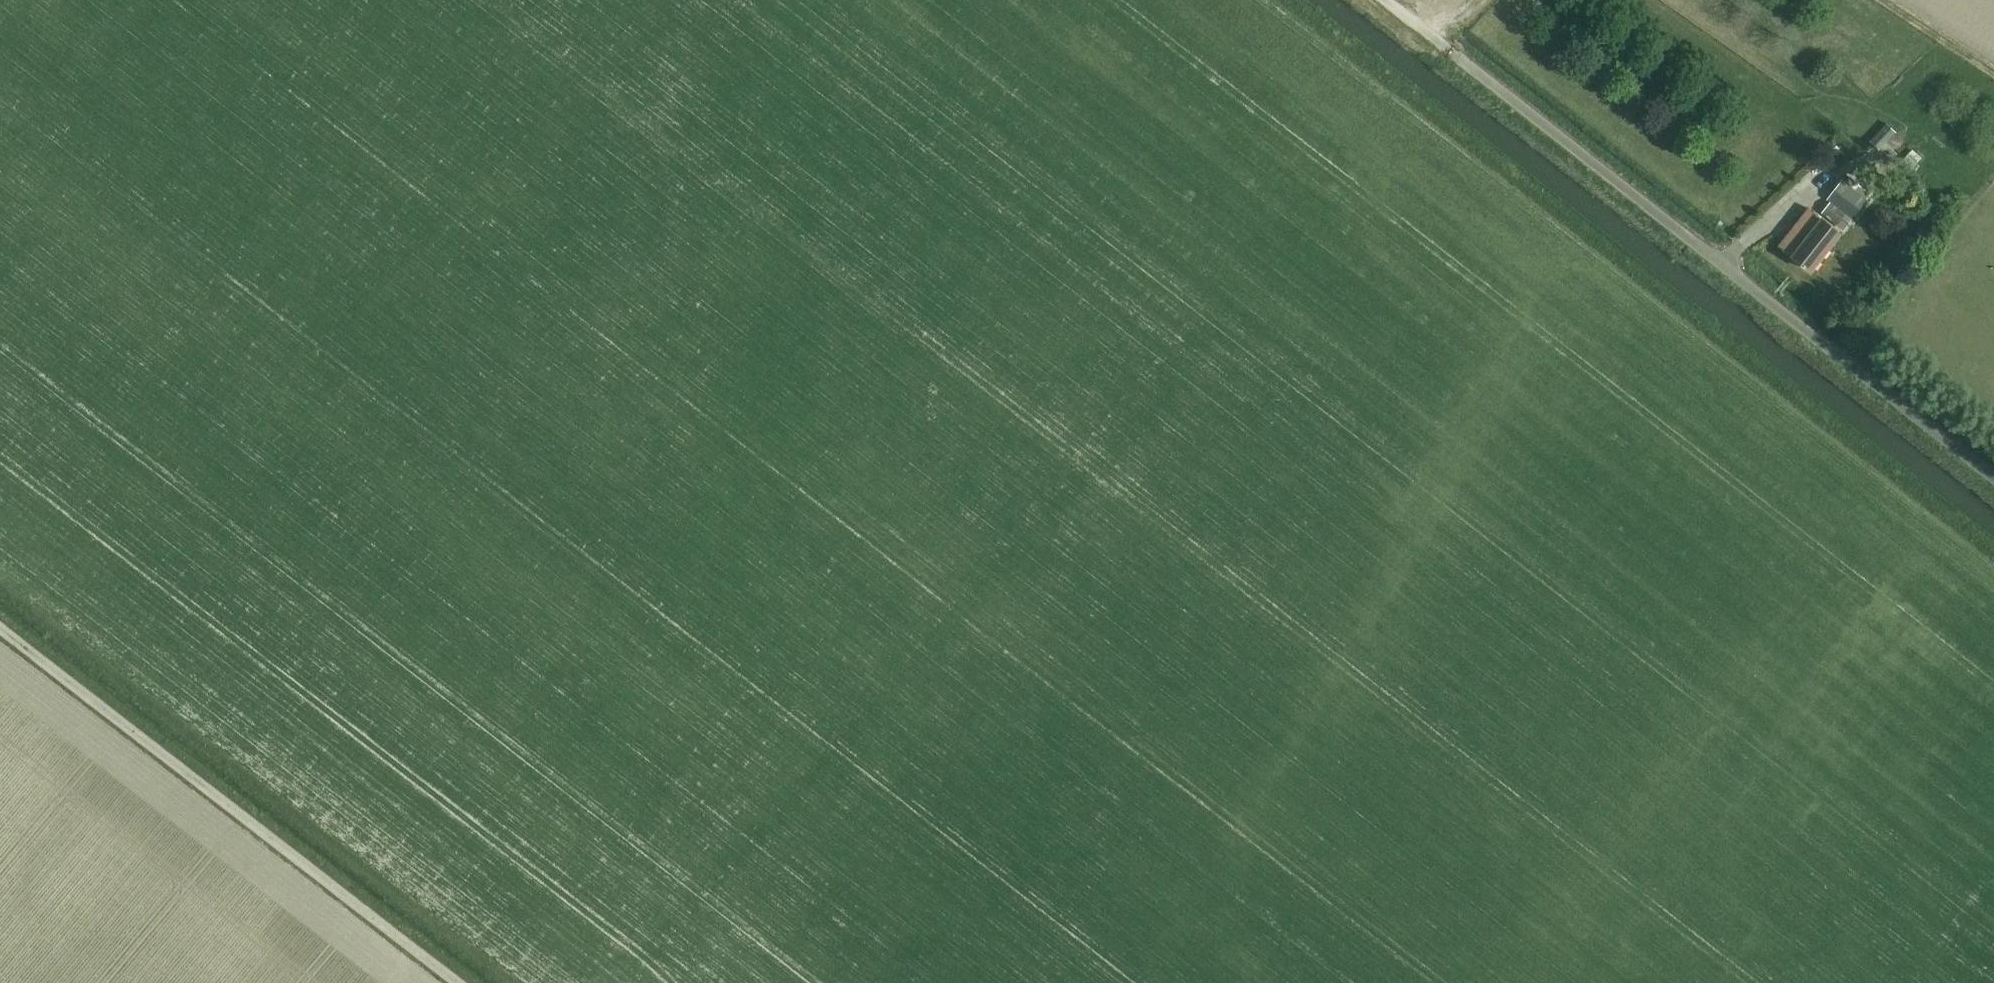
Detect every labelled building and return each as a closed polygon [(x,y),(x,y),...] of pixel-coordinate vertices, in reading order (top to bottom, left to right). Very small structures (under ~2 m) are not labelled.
[(1880,149),(1882,147),(1896,132),(1888,124),(1871,141),(1880,149)] [(1912,174),(1914,172),(1919,166),(1907,155),(1899,163),(1912,174)] [(1831,202),(1823,213),(1839,226),(1844,230),(1853,219),(1868,200),(1842,180),(1828,199),(1831,202)] [(1811,272),(1841,234),(1809,209),(1779,247),(1811,272)]
